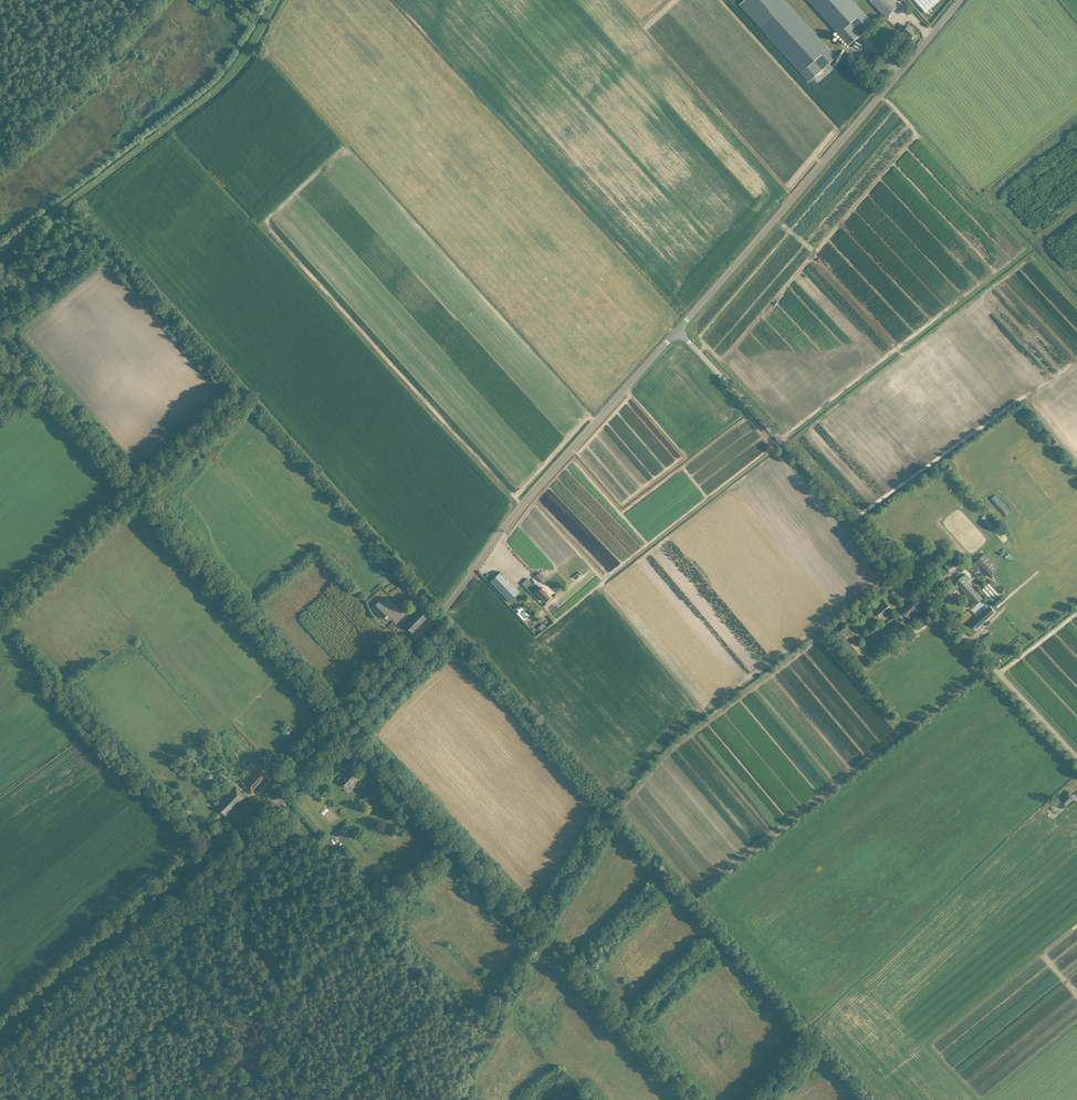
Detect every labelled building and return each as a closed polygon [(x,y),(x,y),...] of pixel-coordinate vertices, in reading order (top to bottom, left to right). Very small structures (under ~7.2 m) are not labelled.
[(785,0),(744,0),(739,5),(809,82),(837,56),(785,0)] [(869,18),(853,0),(808,0),(845,40),(848,45),(873,22),(869,18)] [(893,0),(872,0),(871,1),(886,18),(899,6),(893,0)] [(922,9),(926,13),(940,0),(915,0),(922,9)] [(906,29),(902,26),(899,29),(903,32),(902,33),(906,36),(907,34),(911,37),(916,32),(908,26),(906,29)] [(993,526),(994,523),(993,521),(993,520),(992,519),(992,518),(991,517),(990,516),(989,516),(989,515),(988,515),(986,515),(985,515),(984,515),(983,515),(982,515),(980,516),(979,517),(978,518),(977,519),(977,520),(976,522),(976,523),(976,524),(976,525),(977,527),(977,528),(978,528),(979,530),(980,531),(982,532),(983,532),(984,532),(986,532),(988,532),(989,531),(990,531),(990,530),(991,530),(992,529),(992,528),(993,526)] [(985,553),(972,564),(978,571),(981,568),(988,576),(998,568),(985,553)] [(945,565),(949,571),(960,563),(956,558),(945,565)] [(882,566),(882,565),(881,563),(881,562),(880,561),(879,561),(879,560),(878,560),(876,559),(875,559),(874,560),(872,560),(872,561),(871,561),(871,562),(870,563),(870,565),(870,566),(870,567),(871,568),(871,569),(872,569),(872,570),(873,570),(874,571),(875,571),(876,571),(878,571),(879,570),(880,569),(881,569),(881,567),(882,566)] [(520,592),(500,571),(490,581),(510,602),(520,592)] [(538,574),(535,577),(541,582),(544,579),(542,577),(538,574)] [(957,583),(954,585),(958,588),(960,587),(966,593),(973,587),(968,581),(971,578),(966,574),(963,576),(962,576),(955,582),(956,582),(957,583)] [(525,587),(531,582),(527,578),(522,584),(525,587)] [(951,583),(942,592),(946,597),(947,596),(948,596),(952,600),(957,595),(954,592),(957,589),(958,588),(954,585),(954,586),(953,585),(951,583)] [(989,583),(981,590),(993,603),(1000,596),(994,589),(989,583)] [(537,593),(541,597),(545,602),(551,596),(547,591),(543,587),(537,593)] [(980,601),(983,598),(973,587),(966,593),(976,604),(980,601)] [(900,609),(904,612),(907,616),(922,602),(917,597),(912,602),(910,600),(906,603),(900,609)] [(379,601),(372,608),(384,619),(390,612),(379,601)] [(412,632),(428,617),(428,616),(418,606),(409,615),(413,618),(405,625),(412,632)] [(523,608),(520,611),(522,613),(520,614),(527,621),(531,617),(523,608)] [(985,611),(978,617),(983,622),(990,616),(985,611)] [(392,629),(396,625),(397,624),(394,621),(389,625),(389,626),(392,629)] [(293,730),(289,726),(284,730),(288,734),(293,730)] [(179,771),(178,772),(183,778),(190,772),(185,766),(182,768),(183,770),(181,772),(180,770),(179,771)] [(340,781),(344,784),(348,788),(360,775),(353,767),(340,781)] [(263,773),(259,770),(257,768),(253,772),(255,774),(244,786),(248,789),(252,793),(267,777),(263,773)] [(280,782),(284,778),(285,777),(276,769),(276,770),(272,774),(280,782)] [(385,787),(379,779),(375,783),(381,790),(385,787)] [(217,806),(222,811),(226,815),(231,810),(234,813),(240,807),(238,804),(243,798),(241,796),(243,793),(237,788),(217,806)] [(1068,790),(1058,800),(1062,805),(1063,804),(1066,807),(1075,799),(1072,796),(1073,795),(1068,790)] [(345,822),(338,828),(342,832),(349,826),(345,822)] [(346,861),(350,857),(341,846),(337,850),(346,861)]
